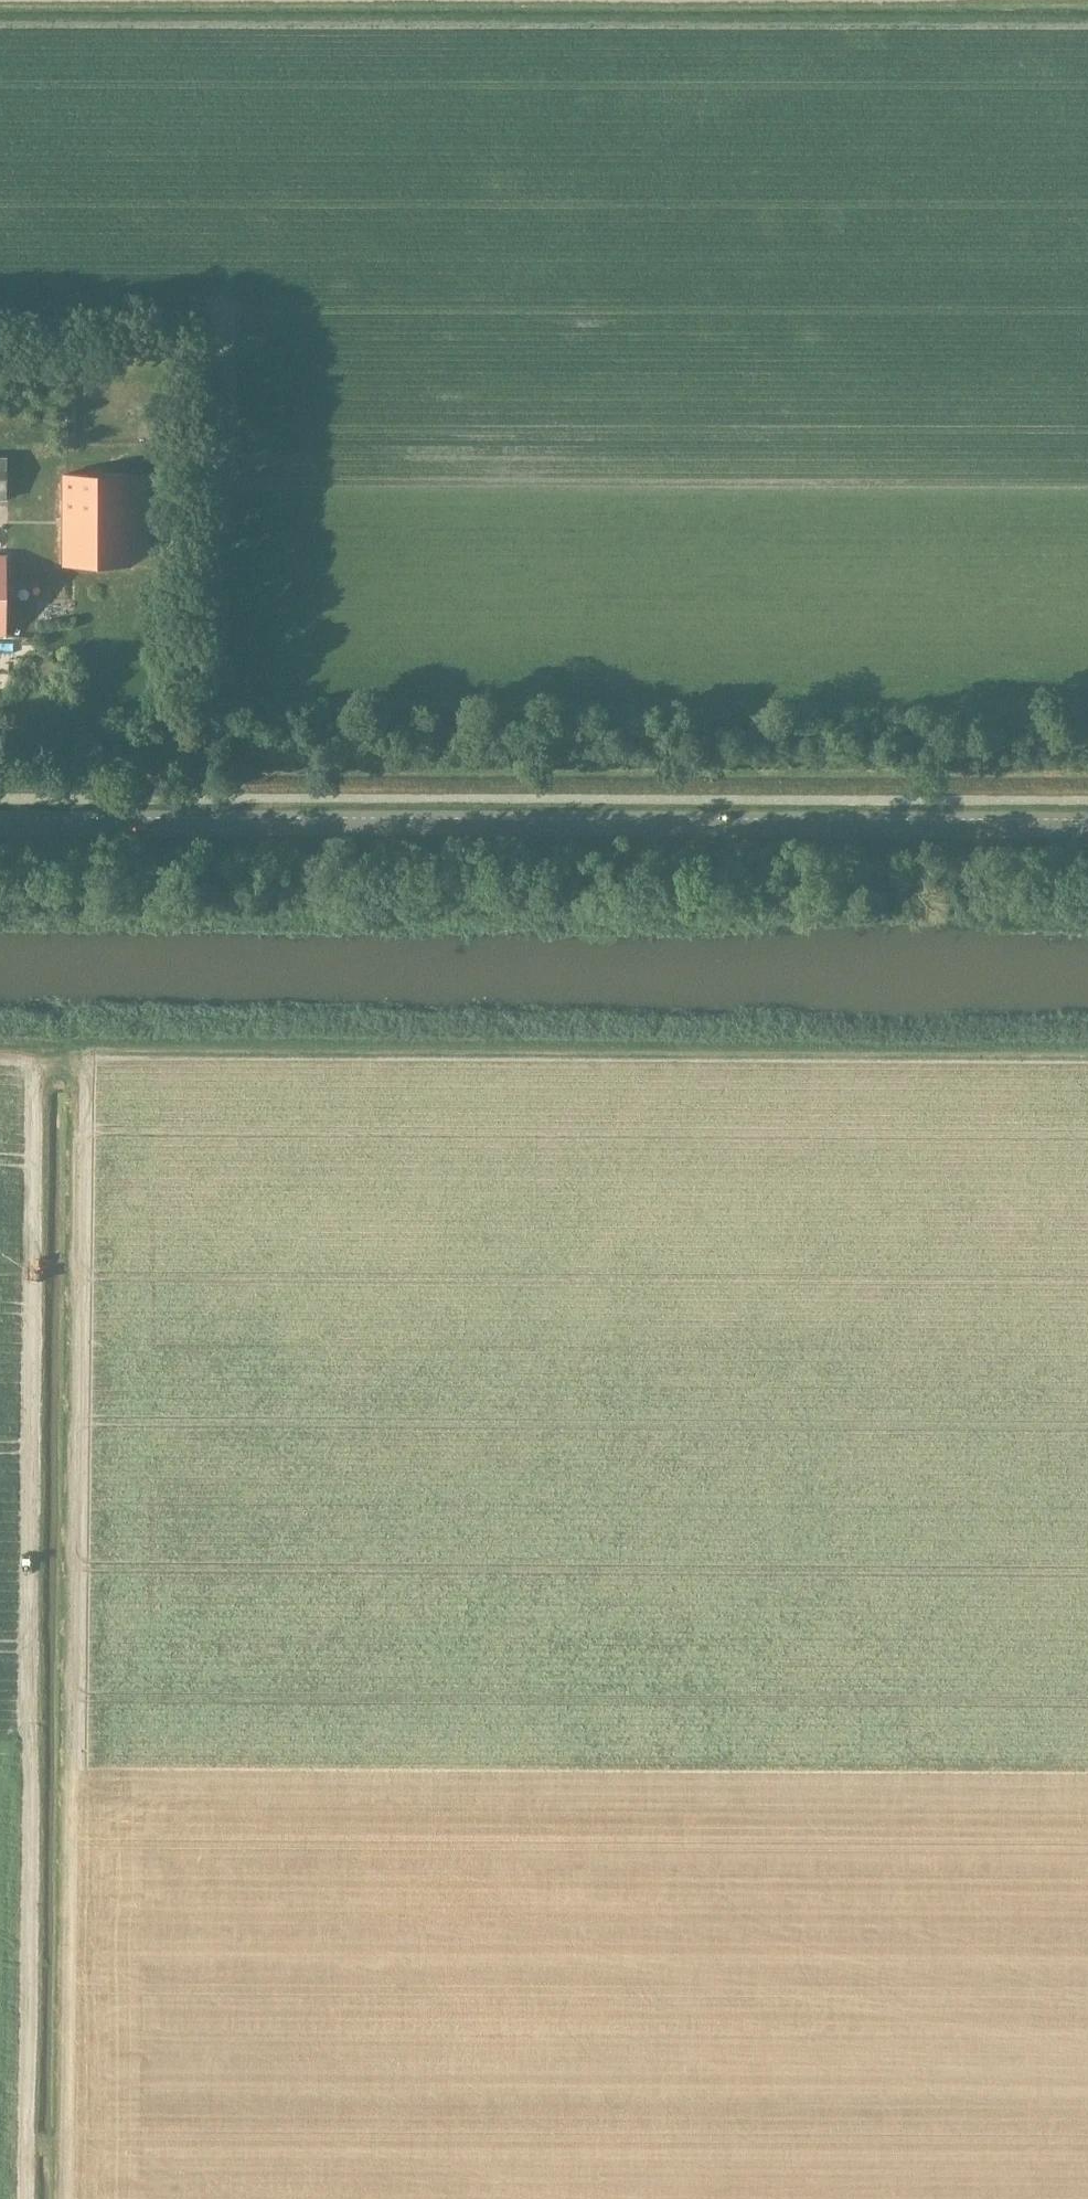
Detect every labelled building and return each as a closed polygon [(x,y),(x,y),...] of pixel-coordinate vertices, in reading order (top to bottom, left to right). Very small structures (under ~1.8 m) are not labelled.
[(129,508),(61,508),(61,599),(129,599),(129,508)]
